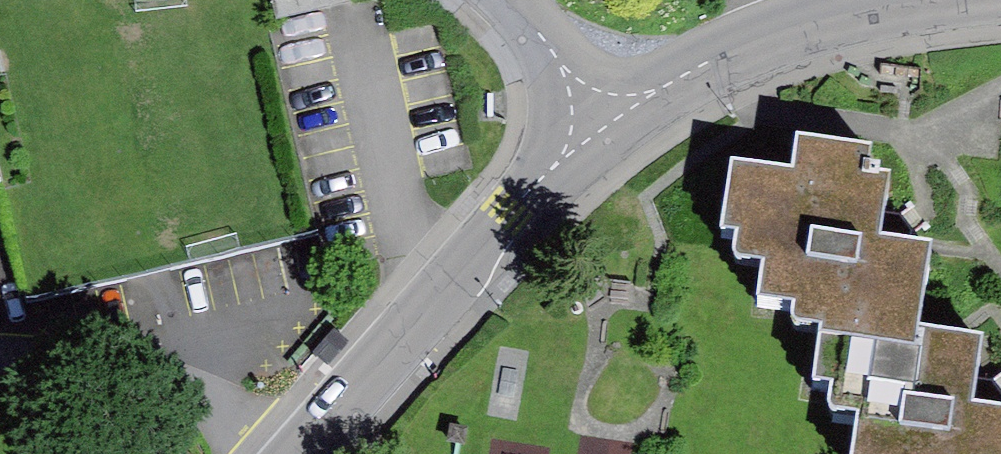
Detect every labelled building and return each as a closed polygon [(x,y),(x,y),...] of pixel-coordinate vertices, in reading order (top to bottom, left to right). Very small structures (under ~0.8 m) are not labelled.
[(278,18),(349,0),(274,0),(278,18)] [(791,171),(729,162),(717,240),(735,242),(733,257),(766,261),(760,302),(800,307),(797,325),(823,328),(820,346),(921,361),(924,336),(937,249),(882,241),(886,217),(892,178),(872,176),(876,147),(796,136),(791,171)] [(336,330),(315,352),(328,365),(349,342),(336,330)] [(924,336),(921,361),(820,346),(816,381),(838,385),(834,406),(863,411),(855,453),(1000,453),(1000,414),(969,408),(979,345),(924,336)]
